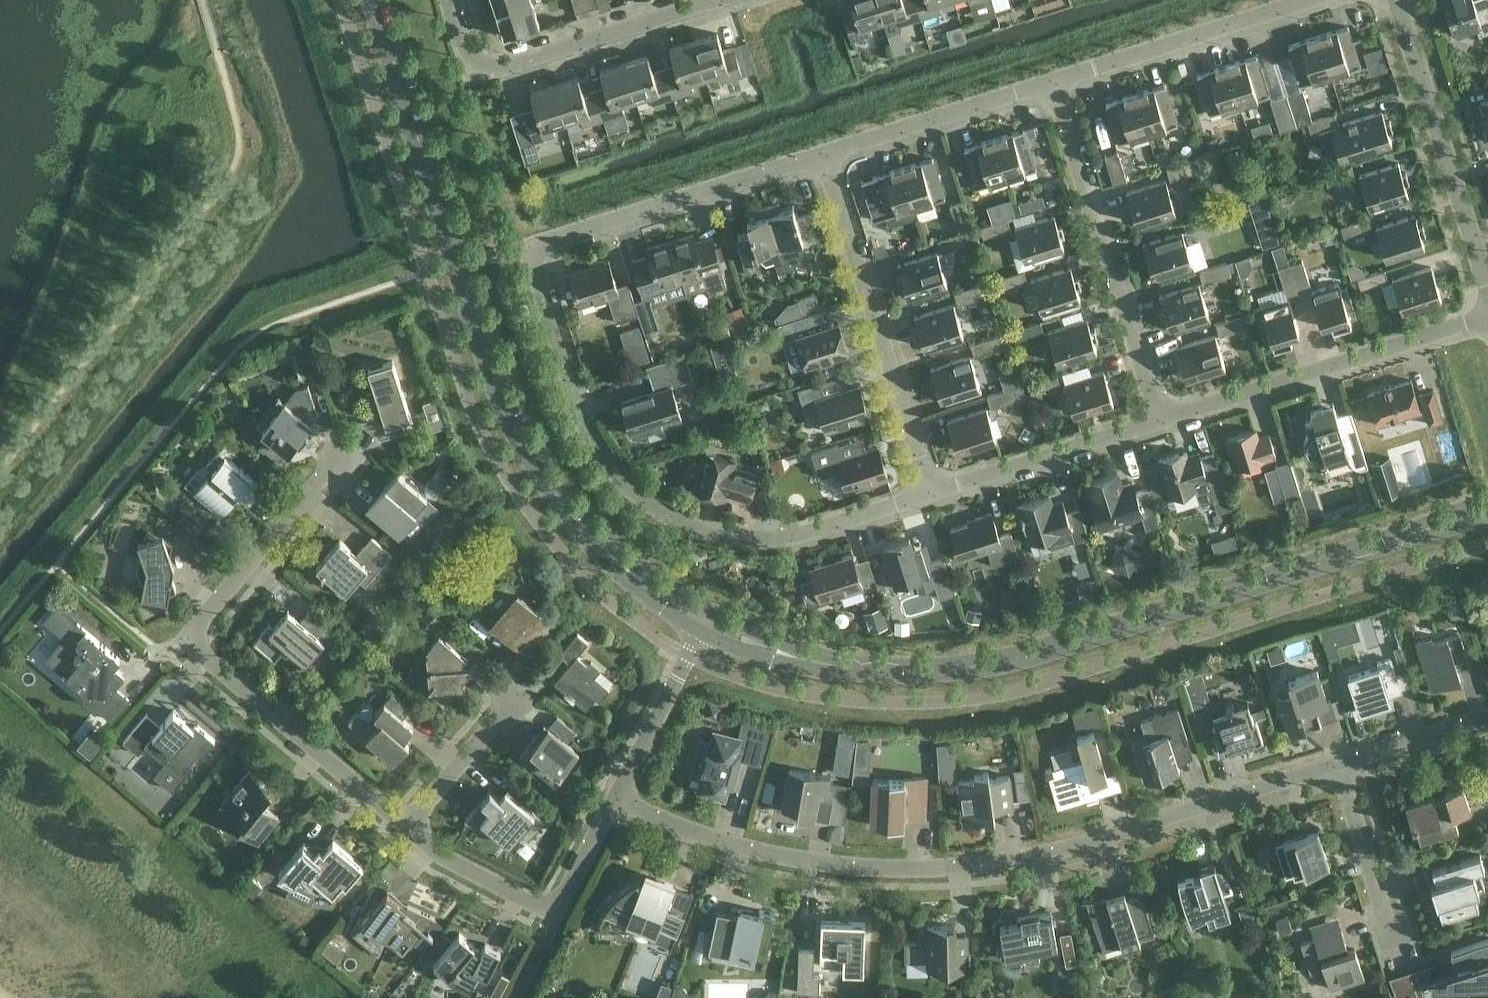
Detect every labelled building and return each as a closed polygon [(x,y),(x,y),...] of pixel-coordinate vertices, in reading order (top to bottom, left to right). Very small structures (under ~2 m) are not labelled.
[(496,12),(534,0),(492,0),(496,12)] [(496,12),(504,36),(543,23),(535,0),(534,0),(496,12)] [(585,0),(572,0),(576,13),(588,9),(585,0)] [(588,9),(599,6),(597,0),(585,0),(588,9)] [(877,0),(851,0),(855,12),(844,15),(852,40),(873,33),(870,24),(884,19),(877,0)] [(884,19),(898,15),(900,24),(921,18),(916,0),(877,0),(884,19)] [(921,18),(942,11),(939,2),(945,0),(916,0),(921,18)] [(1479,35),(1487,32),(1487,1),(1475,5),(1474,0),(1443,0),(1454,34),(1481,26),(1483,32),(1479,34),(1479,35)] [(547,40),(587,28),(582,13),(543,25),(547,40)] [(1330,31),(1318,35),(1331,75),(1350,69),(1349,69),(1361,65),(1348,26),(1330,32),(1330,31)] [(717,33),(694,40),(705,76),(719,72),(722,81),(743,75),(735,50),(724,54),(717,33)] [(1331,75),(1318,35),(1307,39),(1289,45),(1301,84),(1313,81),(1331,75)] [(1394,39),(1377,42),(1382,66),(1399,63),(1394,39)] [(676,69),(665,72),(673,97),(694,90),(691,81),(705,76),(694,40),(670,48),(676,69)] [(648,55),(624,62),(636,99),(649,94),(652,103),(673,97),(665,72),(655,76),(648,55)] [(1257,55),(1227,64),(1240,104),(1258,99),(1258,98),(1269,95),(1257,55)] [(607,91),(596,94),(604,119),(625,112),(622,103),(636,99),(624,62),(600,70),(607,91)] [(1240,104),(1227,64),(1215,68),(1197,74),(1210,113),(1221,110),(1240,104)] [(579,77),(555,84),(566,120),(580,116),(583,125),(604,119),(596,94),(585,98),(579,77)] [(566,120),(555,84),(531,92),(537,113),(526,116),(534,141),(555,134),(552,125),(566,120)] [(1147,90),(1135,93),(1148,133),(1166,128),(1166,127),(1178,124),(1165,84),(1147,90)] [(1313,121),(1303,89),(1287,94),(1297,126),(1301,124),(1313,121)] [(1148,133),(1135,93),(1106,103),(1118,142),(1130,139),(1148,133)] [(1297,126),(1287,94),(1270,99),(1280,131),(1297,126)] [(1313,121),(1301,124),(1305,137),(1320,132),(1328,158),(1347,151),(1347,150),(1351,149),(1352,154),(1392,141),(1389,132),(1393,131),(1390,120),(1385,122),(1382,111),(1343,123),(1343,125),(1339,126),(1336,114),(1313,121)] [(1006,134),(994,138),(1007,178),(1025,172),(1037,168),(1024,129),(1006,135),(1006,134)] [(1007,178),(994,138),(983,142),(965,148),(977,187),(989,183),(989,184),(1007,178)] [(1105,155),(1114,184),(1127,180),(1118,151),(1105,155)] [(915,163),(903,167),(916,207),(934,201),(945,197),(933,158),(915,164),(915,163)] [(1166,167),(1170,180),(1198,171),(1194,159),(1166,167)] [(1399,163),(1359,176),(1369,206),(1408,193),(1405,184),(1410,183),(1406,172),(1402,173),(1399,163)] [(1356,178),(1352,166),(1324,175),(1328,187),(1356,178)] [(916,207),(903,167),(873,177),(877,189),(865,192),(874,220),(897,213),(916,207)] [(1136,222),(1140,221),(1142,228),(1182,216),(1182,203),(1180,196),(1172,186),(1168,187),(1166,180),(1126,192),(1130,203),(1126,204),(1129,215),(1133,213),(1136,222)] [(1032,191),(1034,202),(1056,199),(1055,189),(1032,191)] [(950,205),(959,233),(965,231),(973,229),(964,200),(950,205)] [(778,201),(768,205),(788,269),(797,266),(794,254),(802,252),(804,242),(818,238),(809,212),(797,216),(793,205),(781,209),(778,201)] [(788,269),(768,205),(757,208),(757,210),(754,211),(751,210),(746,212),(748,220),(747,220),(751,231),(738,235),(746,261),(760,257),(766,263),(775,260),(779,272),(788,269)] [(1214,223),(1210,210),(1183,219),(1187,232),(1214,223)] [(1015,228),(1025,258),(1064,245),(1061,237),(1065,235),(1062,224),(1058,226),(1054,215),(1015,228)] [(1418,225),(1415,215),(1376,227),(1385,257),(1425,245),(1422,236),(1426,235),(1423,224),(1418,225)] [(1341,226),(1345,239),(1372,230),(1368,217),(1341,226)] [(980,227),(984,239),(1012,230),(1008,218),(980,227)] [(965,231),(959,233),(938,240),(942,253),(969,244),(965,231)] [(1192,262),(1182,231),(1143,244),(1146,255),(1142,256),(1146,267),(1150,265),(1153,274),(1192,262)] [(670,241),(683,281),(687,294),(708,287),(709,291),(726,285),(721,269),(722,268),(712,236),(695,241),(693,234),(670,241)] [(643,293),(683,281),(670,241),(647,248),(650,256),(633,261),(643,293)] [(498,259),(495,248),(484,251),(487,262),(498,259)] [(898,265),(901,275),(897,276),(900,287),(905,286),(907,295),(947,282),(937,252),(898,265)] [(569,273),(579,304),(607,295),(616,322),(639,314),(635,303),(632,291),(620,295),(609,260),(569,273)] [(1238,271),(1234,260),(1199,271),(1203,284),(1231,275),(1230,273),(1238,271)] [(1302,260),(1290,264),(1299,291),(1311,287),(1302,260)] [(1299,291),(1290,264),(1278,268),(1286,295),(1299,291)] [(1074,278),(1071,267),(1031,279),(1041,310),(1080,297),(1078,289),(1082,287),(1078,276),(1074,278)] [(1402,309),(1426,302),(1441,297),(1432,267),(1392,279),(1402,309)] [(1357,278),(1361,291),(1389,282),(1385,269),(1357,278)] [(996,278),(1000,291),(1028,282),(1024,270),(996,278)] [(954,292),(958,304),(986,296),(982,283),(954,292)] [(1199,283),(1160,296),(1163,306),(1159,308),(1162,319),(1166,317),(1169,326),(1208,314),(1199,283)] [(1339,283),(1311,292),(1321,323),(1330,320),(1333,329),(1351,323),(1348,311),(1349,311),(1346,302),(1345,302),(1339,283)] [(818,294),(798,300),(802,313),(822,307),(818,294)] [(645,300),(635,303),(639,314),(644,330),(658,326),(652,305),(649,298),(645,300)] [(1268,345),(1273,344),(1274,347),(1292,341),(1290,333),(1299,330),(1289,299),(1254,310),(1264,343),(1268,345)] [(802,313),(798,300),(790,302),(781,314),(782,319),(802,313)] [(750,329),(741,302),(726,307),(734,334),(750,329)] [(921,338),(924,347),(963,334),(954,304),(914,317),(918,327),(914,328),(917,339),(921,338)] [(797,337),(806,366),(848,352),(841,330),(834,332),(832,324),(826,326),(821,311),(779,324),(784,341),(797,337)] [(1216,323),(1220,335),(1247,327),(1243,314),(1216,323)] [(1048,331),(1057,362),(1097,349),(1094,340),(1098,339),(1095,328),(1091,329),(1087,319),(1048,331)] [(1013,330),(1017,343),(1045,334),(1041,322),(1013,330)] [(971,344),(975,356),(1002,348),(998,335),(971,344)] [(1200,373),(1200,374),(1225,365),(1215,335),(1176,348),(1186,378),(1200,373)] [(931,369),(934,379),(930,380),(933,391),(937,390),(940,398),(980,386),(970,356),(931,369)] [(648,430),(651,439),(666,434),(663,425),(682,419),(672,386),(678,384),(670,358),(647,366),(655,391),(621,401),(632,435),(648,430)] [(360,421),(381,439),(405,431),(402,420),(411,417),(393,361),(369,369),(375,389),(368,392),(375,416),(360,421)] [(1099,406),(1113,401),(1104,371),(1064,383),(1074,413),(1099,406)] [(1029,382),(1033,395),(1061,386),(1057,373),(1029,382)] [(842,388),(838,376),(798,389),(805,414),(819,409),(826,431),(869,417),(859,386),(846,391),(842,388)] [(1368,393),(1378,425),(1421,411),(1411,379),(1368,393)] [(279,461),(296,442),(300,445),(308,435),(304,432),(311,424),(310,424),(319,413),(316,410),(308,385),(297,389),(285,402),(279,397),(256,423),(271,436),(262,447),(279,461)] [(987,395),(991,408),(1026,397),(1022,385),(987,395)] [(1420,393),(1429,424),(1443,420),(1433,389),(1420,393)] [(423,402),(432,429),(447,425),(439,398),(423,402)] [(1337,415),(1333,404),(1310,411),(1313,419),(1305,421),(1309,432),(1308,433),(1306,435),(1305,438),(1304,441),(1304,444),(1304,446),(1304,448),(1305,449),(1306,452),(1308,454),(1310,456),(1311,457),(1313,458),(1315,459),(1317,460),(1320,460),(1323,460),(1324,462),(1326,461),(1328,467),(1350,460),(1350,461),(1352,463),(1353,465),(1355,466),(1357,467),(1359,468),(1361,468),(1362,468),(1368,467),(1362,447),(1350,411),(1337,415)] [(936,417),(956,416),(955,405),(935,406),(936,417)] [(987,408),(947,420),(957,450),(972,446),(996,438),(987,408)] [(1255,429),(1227,438),(1236,468),(1265,459),(1265,458),(1276,455),(1269,434),(1258,438),(1255,429)] [(185,484),(221,515),(239,493),(251,503),(264,488),(230,459),(235,453),(226,444),(220,451),(219,450),(207,465),(204,462),(185,484)] [(842,474),(847,490),(888,477),(878,447),(843,458),(839,444),(812,453),(819,477),(837,472),(842,474)] [(1196,487),(1201,504),(1215,499),(1219,511),(1231,507),(1214,451),(1213,452),(1214,455),(1202,459),(1200,452),(1187,456),(1185,451),(1159,459),(1170,496),(1196,487)] [(734,495),(749,499),(757,474),(734,467),(736,461),(706,452),(694,489),(724,498),(726,491),(733,493),(734,495)] [(1383,496),(1400,491),(1389,457),(1372,462),(1383,496)] [(1276,464),(1287,499),(1301,494),(1290,460),(1276,464)] [(1122,486),(1118,472),(1087,482),(1091,496),(1090,496),(1100,528),(1142,515),(1146,528),(1160,524),(1148,488),(1136,492),(1133,482),(1122,486)] [(369,506),(399,532),(416,512),(416,511),(427,498),(419,490),(418,486),(411,480),(407,480),(398,473),(386,487),(386,486),(369,506)] [(757,491),(764,513),(780,509),(772,486),(757,491)] [(1049,494),(1017,504),(1033,553),(1036,555),(1049,551),(1051,547),(1075,540),(1075,541),(1088,536),(1079,508),(1067,512),(1063,500),(1052,504),(1049,494)] [(951,528),(960,558),(987,549),(992,565),(1019,557),(1011,532),(999,536),(991,513),(975,518),(976,520),(951,528)] [(1225,534),(1230,546),(1247,540),(1243,528),(1225,534)] [(175,567),(171,555),(173,542),(165,540),(163,534),(156,536),(147,533),(144,541),(138,543),(141,552),(139,559),(145,561),(147,568),(146,576),(140,579),(144,586),(142,595),(148,596),(152,604),(161,599),(168,600),(169,594),(177,591),(172,578),(175,567)] [(372,537),(365,545),(355,557),(349,552),(351,549),(340,540),(317,567),(322,572),(320,574),(322,576),(324,574),(335,582),(331,586),(342,595),(345,591),(346,592),(358,578),(366,585),(392,553),(372,537)] [(884,547),(888,561),(882,563),(890,588),(897,586),(896,584),(912,578),(916,590),(935,584),(940,599),(955,594),(944,558),(930,562),(929,560),(917,564),(909,539),(884,547)] [(422,553),(423,565),(435,564),(434,552),(422,553)] [(862,586),(854,562),(852,557),(811,570),(814,578),(800,582),(803,591),(802,591),(803,594),(804,594),(807,603),(820,599),(862,586)] [(1095,590),(1112,582),(1107,570),(1090,578),(1095,590)] [(493,623),(523,649),(548,620),(518,594),(493,623)] [(879,606),(884,622),(909,615),(904,599),(879,606)] [(286,646),(306,663),(318,649),(319,650),(334,631),(309,610),(300,621),(288,610),(274,627),(269,623),(254,642),(275,660),(286,646)] [(465,681),(463,679),(469,673),(468,657),(461,651),(468,642),(435,614),(423,627),(435,638),(426,649),(433,654),(430,657),(432,678),(435,680),(428,688),(429,689),(430,688),(445,701),(456,688),(458,689),(460,689),(463,688),(464,687),(465,684),(465,683),(465,681)] [(59,662),(59,667),(63,670),(62,671),(88,693),(85,697),(112,720),(129,700),(114,687),(119,680),(116,678),(115,669),(116,668),(114,666),(120,659),(106,648),(104,645),(102,646),(102,645),(102,644),(100,642),(86,631),(78,639),(79,644),(82,647),(76,655),(72,652),(67,652),(59,662)] [(574,698),(587,709),(596,698),(600,701),(610,689),(597,678),(595,676),(601,669),(592,661),(589,665),(578,655),(588,642),(578,633),(560,655),(570,663),(555,682),(567,693),(569,691),(575,696),(574,698)] [(1416,642),(1431,690),(1461,681),(1456,664),(1468,660),(1460,633),(1433,641),(1432,637),(1416,642)] [(1349,676),(1360,712),(1391,703),(1389,695),(1401,691),(1390,658),(1377,662),(1379,667),(1349,676)] [(1211,696),(1224,692),(1217,668),(1204,671),(1211,696)] [(1327,702),(1327,701),(1317,670),(1296,677),(1300,691),(1279,698),(1290,735),(1322,725),(1315,707),(1327,702)] [(367,737),(394,761),(409,742),(404,738),(413,727),(403,718),(411,709),(392,694),(375,713),(372,711),(372,706),(369,703),(364,704),(348,722),(366,737),(366,736),(367,737)] [(719,710),(735,710),(735,696),(719,696),(719,710)] [(1088,706),(1091,716),(1112,712),(1110,701),(1088,706)] [(1210,734),(1218,758),(1232,753),(1232,751),(1236,750),(1236,752),(1237,751),(1236,746),(1263,738),(1256,719),(1254,720),(1248,702),(1234,707),(1233,704),(1226,706),(1227,709),(1213,713),(1216,723),(1213,724),(1215,732),(1210,734)] [(1178,709),(1141,720),(1147,740),(1133,744),(1145,780),(1179,770),(1171,742),(1187,737),(1178,709)] [(149,780),(167,796),(194,765),(191,762),(196,756),(199,758),(215,740),(196,724),(193,727),(174,710),(161,726),(147,713),(123,741),(138,754),(146,745),(165,762),(149,780)] [(701,788),(723,795),(726,782),(732,783),(739,759),(760,765),(771,726),(743,718),(737,740),(717,734),(713,747),(701,744),(693,772),(705,776),(701,788)] [(520,754),(555,784),(579,755),(544,725),(543,726),(547,730),(540,738),(537,735),(520,754)] [(1049,775),(1058,806),(1087,798),(1088,800),(1087,800),(1087,801),(1099,798),(1098,797),(1097,797),(1093,783),(1107,779),(1093,732),(1078,737),(1085,761),(1052,770),(1051,768),(1045,770),(1047,776),(1049,775)] [(801,816),(828,821),(832,792),(826,791),(828,774),(829,774),(829,773),(789,767),(782,806),(782,805),(781,807),(802,810),(801,816)] [(239,825),(258,841),(279,815),(261,801),(272,788),(250,770),(222,802),(243,821),(239,825)] [(958,780),(964,824),(995,819),(993,806),(998,806),(998,809),(1013,807),(1009,775),(989,778),(988,772),(974,773),(975,777),(958,780)] [(888,825),(903,826),(904,813),(911,813),(911,818),(925,818),(927,776),(913,776),(912,782),(905,781),(872,780),(871,819),(888,819),(888,825)] [(1434,795),(1406,804),(1412,826),(1415,825),(1420,839),(1438,833),(1439,834),(1458,828),(1453,814),(1470,809),(1462,785),(1445,790),(1446,794),(1435,798),(1434,795)] [(500,837),(510,845),(520,832),(529,839),(545,820),(522,800),(521,801),(525,805),(518,813),(490,789),(465,820),(499,838),(500,837)] [(1275,844),(1285,877),(1306,871),(1307,876),(1330,869),(1318,831),(1275,844)] [(544,853),(553,842),(541,833),(532,844),(544,853)] [(321,884),(333,894),(343,883),(346,886),(363,865),(333,840),(327,848),(329,849),(325,853),(319,848),(316,852),(304,842),(279,872),(315,890),(321,884)] [(1435,897),(1442,918),(1479,906),(1474,891),(1485,888),(1479,870),(1485,868),(1480,854),(1432,870),(1436,882),(1431,884),(1435,897)] [(1188,913),(1190,921),(1201,917),(1201,918),(1206,915),(1205,914),(1213,912),(1216,920),(1230,916),(1215,864),(1199,868),(1202,877),(1194,879),(1194,877),(1186,879),(1178,881),(1180,889),(1181,895),(1185,908),(1187,914),(1188,913)] [(660,931),(661,928),(677,934),(694,894),(656,878),(651,892),(641,887),(638,881),(646,877),(645,876),(638,879),(628,884),(619,891),(614,897),(606,905),(602,912),(599,919),(594,929),(660,931)] [(243,888),(253,897),(262,886),(252,877),(243,888)] [(360,925),(361,925),(353,934),(375,944),(386,930),(394,934),(390,943),(390,942),(389,943),(403,955),(422,932),(422,931),(434,918),(435,918),(435,917),(408,904),(407,906),(408,906),(406,908),(388,892),(360,925)] [(1093,922),(1104,951),(1105,950),(1104,946),(1120,941),(1123,948),(1141,943),(1138,936),(1152,931),(1154,935),(1155,935),(1144,901),(1143,900),(1142,898),(1141,898),(1139,898),(1126,898),(1124,892),(1102,899),(1082,900),(1082,901),(1092,901),(1093,918),(1093,922)] [(710,958),(731,963),(734,949),(752,953),(752,950),(766,953),(775,913),(760,910),(759,913),(741,909),(740,913),(717,908),(707,953),(711,954),(710,958)] [(1021,918),(1022,924),(1000,927),(1004,946),(1002,946),(1000,949),(1000,953),(1004,955),(1005,955),(1006,960),(1023,954),(1024,961),(1027,963),(1038,961),(1040,958),(1039,950),(1057,947),(1051,912),(1017,918),(1017,919),(1021,918)] [(843,971),(864,971),(865,922),(851,921),(851,920),(849,920),(848,924),(840,924),(840,921),(823,921),(823,919),(821,919),(820,965),(843,966),(843,971)] [(929,968),(967,968),(966,936),(955,936),(955,926),(928,926),(928,942),(905,943),(906,961),(928,960),(929,968)] [(1324,969),(1330,989),(1364,978),(1355,949),(1346,952),(1344,944),(1346,943),(1342,930),(1301,943),(1310,973),(1324,969)] [(475,946),(459,933),(434,963),(449,976),(469,987),(477,971),(488,976),(501,951),(485,943),(481,951),(474,947),(475,946)] [(321,950),(331,958),(339,944),(329,939),(321,950)] [(1467,969),(1468,986),(1487,985),(1487,940),(1451,952),(1455,965),(1454,966),(1455,967),(1456,966),(1457,970),(1439,976),(1440,982),(1441,982),(1441,977),(1467,969)] [(797,992),(819,993),(820,976),(814,975),(814,949),(799,948),(797,992)] [(747,991),(746,972),(719,973),(719,991),(747,991)]
